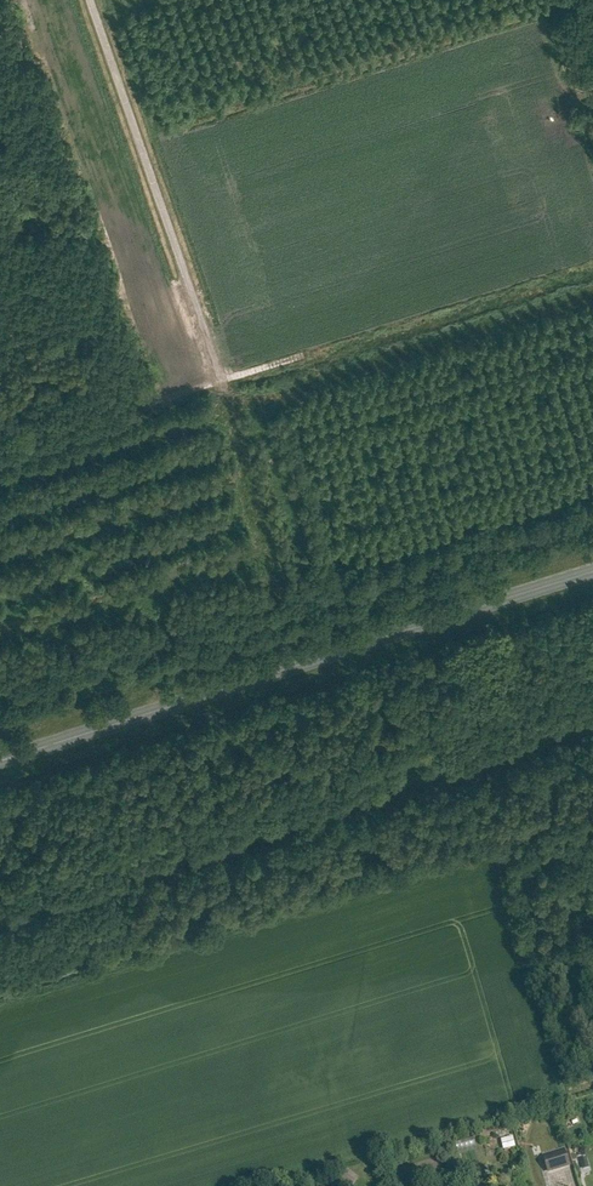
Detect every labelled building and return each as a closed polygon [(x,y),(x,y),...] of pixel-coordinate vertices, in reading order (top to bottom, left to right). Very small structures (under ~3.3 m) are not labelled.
[(513,1137),(500,1140),(503,1151),(515,1148),(513,1137)] [(564,1148),(541,1155),(548,1175),(570,1168),(564,1148)] [(586,1158),(580,1160),(583,1170),(590,1168),(586,1158)] [(339,1179),(348,1185),(353,1185),(358,1178),(346,1170),(339,1179)]
